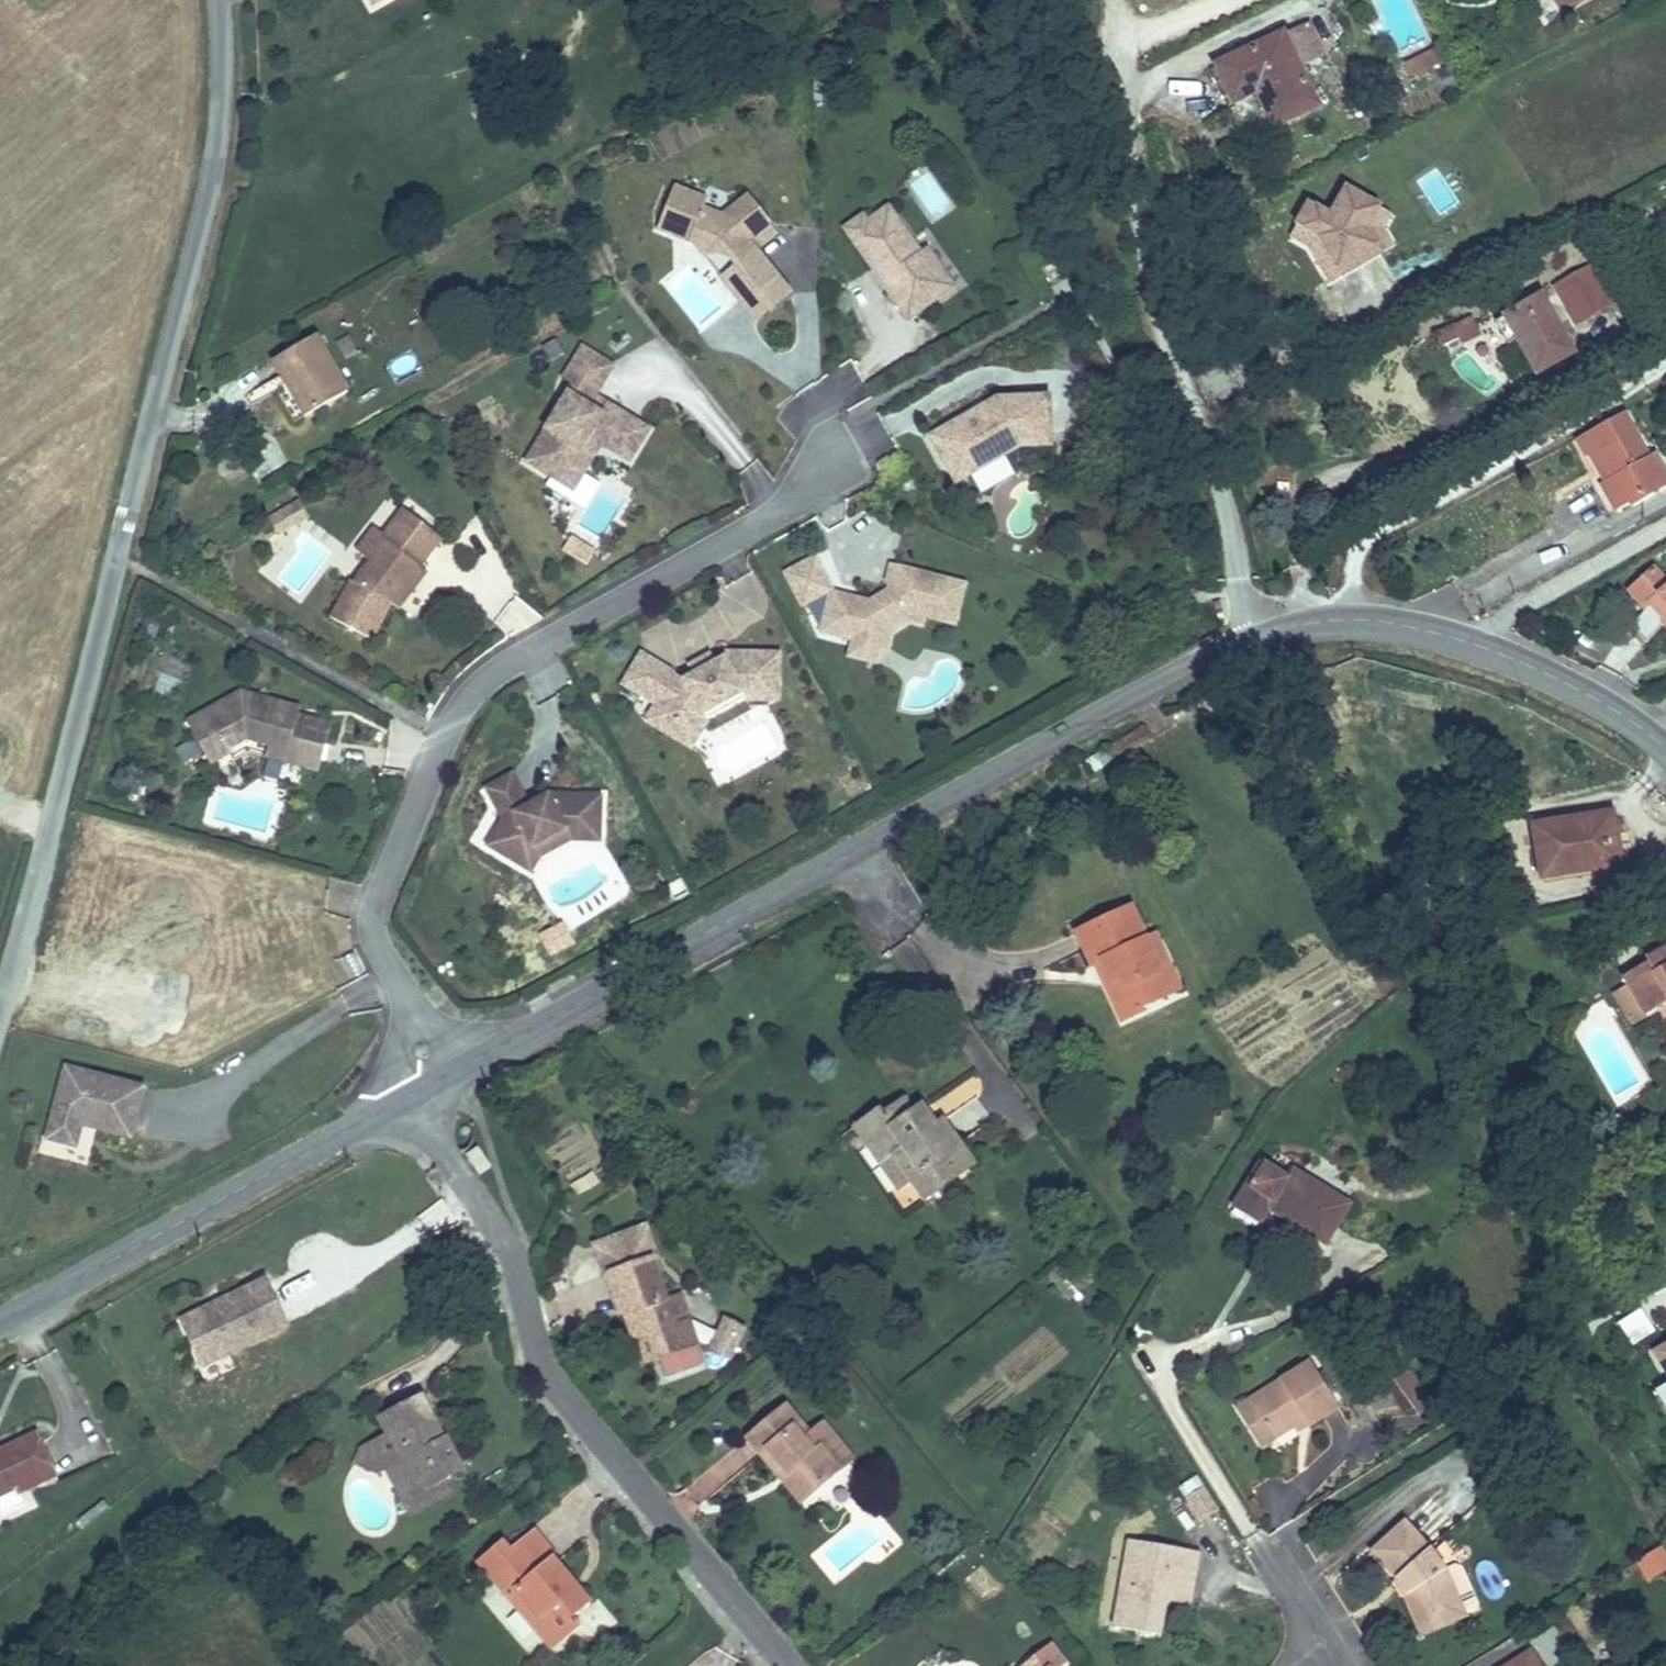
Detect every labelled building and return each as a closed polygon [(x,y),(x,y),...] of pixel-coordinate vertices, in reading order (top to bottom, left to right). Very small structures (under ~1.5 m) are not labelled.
[(1571,12),(1589,0),(1562,0),(1571,12)] [(1314,19),(1286,32),(1302,67),(1330,54),(1314,19)] [(1302,67),(1286,32),(1220,63),(1236,97),(1259,87),(1276,123),(1319,103),(1302,67)] [(1449,57),(1443,44),(1400,65),(1406,77),(1449,57)] [(778,257),(749,220),(772,202),(749,174),(729,189),(726,195),(704,186),(708,178),(675,164),(657,207),(693,222),(702,234),(729,236),(736,246),(758,273),(778,257)] [(861,196),(842,210),(878,261),(883,257),(890,267),(885,271),(906,301),(939,278),(928,263),(934,259),(936,245),(926,231),(920,235),(887,188),(866,203),(861,196)] [(1365,228),(1377,206),(1345,188),(1295,223),(1316,235),(1340,276),(1379,254),(1365,228)] [(1380,228),(1389,213),(1377,206),(1365,228),(1379,254),(1391,247),(1380,228)] [(1340,276),(1316,235),(1295,223),(1288,235),(1306,245),(1328,283),(1340,276)] [(934,259),(928,263),(939,278),(953,269),(936,245),(934,259)] [(755,300),(790,272),(778,257),(758,273),(736,246),(721,258),(755,300)] [(883,257),(878,261),(885,271),(890,267),(883,257)] [(1582,315),(1618,296),(1599,262),(1564,281),(1582,315)] [(1574,344),(1546,293),(1498,319),(1510,342),(1519,337),(1538,372),(1561,360),(1557,353),(1574,344)] [(577,331),(559,362),(569,368),(523,445),(546,458),(551,449),(564,446),(575,452),(592,423),(598,426),(626,442),(645,411),(603,386),(597,396),(584,388),(590,378),(607,348),(577,331)] [(309,413),(352,391),(321,333),(277,354),(309,413)] [(1561,360),(1578,351),(1574,344),(1557,353),(1561,360)] [(970,391),(927,416),(941,439),(956,430),(970,454),(1019,425),(1053,423),(1049,373),(996,376),(983,384),(986,388),(973,396),(970,391)] [(590,378),(584,388),(597,396),(603,386),(590,378)] [(983,384),(970,391),(973,396),(986,388),(983,384)] [(1597,488),(1608,510),(1624,501),(1627,507),(1665,486),(1665,477),(1653,453),(1641,459),(1619,418),(1587,435),(1611,481),(1597,488)] [(551,449),(546,458),(570,473),(598,426),(592,423),(575,452),(564,446),(551,449)] [(956,430),(941,439),(958,468),(1022,431),(1053,428),(1053,423),(1019,425),(970,454),(956,430)] [(1572,442),(1597,488),(1611,481),(1587,435),(1572,442)] [(355,565),(333,601),(374,626),(396,590),(426,554),(449,526),(410,494),(388,521),(386,522),(390,526),(374,545),(357,566),(355,565)] [(281,534),(309,520),(299,502),(272,516),(281,534)] [(379,513),(361,535),(374,545),(390,526),(386,522),(388,521),(379,513)] [(561,554),(590,564),(595,546),(567,537),(561,554)] [(901,554),(894,552),(889,571),(892,576),(896,574),(901,554)] [(426,554),(396,590),(403,595),(433,559),(426,554)] [(834,578),(823,617),(855,626),(881,633),(886,613),(910,599),(928,604),(956,612),(967,573),(901,554),(896,574),(892,576),(872,588),(834,578)] [(1664,628),(1665,627),(1665,586),(1653,572),(1626,598),(1642,615),(1625,632),(1641,649),(1664,628)] [(910,599),(886,613),(881,633),(887,635),(892,618),(911,607),(926,611),(928,604),(910,599)] [(881,633),(855,626),(850,642),(877,649),(881,633)] [(644,640),(626,670),(659,690),(649,706),(669,718),(678,702),(695,713),(702,701),(744,678),(761,678),(761,673),(779,673),(779,640),(724,639),(724,645),(687,666),(644,640)] [(243,672),(188,700),(210,745),(231,735),(229,731),(247,722),(269,729),(272,720),(290,726),(283,746),(299,751),(316,757),(332,710),(300,699),(267,688),(269,681),(243,672)] [(669,718),(693,732),(710,705),(746,685),(779,686),(779,673),(761,673),(761,678),(744,678),(702,701),(695,713),(678,702),(669,718)] [(269,681),(267,688),(300,699),(302,692),(269,681)] [(269,729),(266,740),(283,746),(290,726),(272,720),(269,729)] [(517,758),(488,774),(506,805),(490,831),(525,853),(537,835),(572,816),(606,817),(607,781),(553,779),(535,790),(517,758)] [(1549,863),(1624,849),(1617,819),(1627,817),(1620,796),(1540,813),(1549,863)] [(572,816),(537,835),(525,853),(535,860),(545,844),(575,827),(605,828),(606,817),(572,816)] [(1136,883),(1080,910),(1095,942),(1110,935),(1121,963),(1135,991),(1151,985),(1148,976),(1167,967),(1160,947),(1165,943),(1136,883)] [(1650,937),(1655,947),(1629,963),(1652,1006),(1665,997),(1665,931),(1650,937)] [(1110,935),(1095,942),(1107,967),(1121,963),(1110,935)] [(144,1079),(67,1058),(49,1128),(76,1135),(82,1113),(84,1108),(92,1110),(90,1115),(132,1126),(144,1079)] [(932,1090),(915,1102),(924,1116),(942,1104),(932,1090)] [(932,1185),(985,1147),(967,1120),(958,1127),(942,1104),(924,1116),(915,1102),(907,1092),(891,1104),(885,1096),(862,1111),(887,1150),(903,1140),(916,1160),(932,1185)] [(557,1172),(602,1162),(596,1134),(551,1144),(557,1172)] [(1280,1193),(1323,1220),(1352,1174),(1295,1140),(1287,1152),(1262,1138),(1236,1185),(1259,1200),(1273,1178),(1285,1184),(1280,1193)] [(903,1140),(887,1150),(901,1171),(916,1160),(903,1140)] [(635,1217),(593,1233),(602,1255),(643,1239),(635,1217)] [(643,1239),(602,1255),(628,1324),(645,1318),(652,1338),(692,1322),(682,1298),(668,1303),(660,1281),(643,1239)] [(189,1298),(167,1308),(187,1353),(212,1342),(270,1317),(250,1271),(196,1295),(198,1301),(191,1304),(189,1298)] [(673,1275),(660,1281),(668,1303),(682,1298),(673,1275)] [(196,1295),(189,1298),(191,1304),(198,1301),(196,1295)] [(645,1318),(628,1324),(636,1344),(652,1338),(645,1318)] [(715,1336),(702,1331),(695,1347),(733,1363),(747,1329),(723,1319),(715,1336)] [(1310,1404),(1315,1410),(1344,1392),(1316,1346),(1254,1384),(1277,1424),(1296,1412),(1310,1404)] [(1654,1355),(1665,1377),(1665,1348),(1654,1355)] [(383,1417),(355,1433),(351,1449),(378,1456),(386,1451),(398,1444),(418,1478),(440,1465),(455,1456),(440,1430),(436,1433),(429,1421),(433,1418),(412,1380),(374,1402),(383,1417)] [(780,1453),(808,1484),(841,1457),(810,1419),(782,1388),(741,1422),(771,1460),(780,1453)] [(1420,1414),(1433,1402),(1421,1388),(1408,1400),(1420,1414)] [(1302,1417),(1315,1410),(1310,1404),(1296,1412),(1302,1417)] [(810,1419),(841,1457),(853,1448),(821,1409),(810,1419)] [(47,1464),(30,1422),(0,1434),(0,1475),(4,1474),(7,1480),(47,1464)] [(398,1444),(386,1451),(415,1500),(449,1481),(440,1465),(418,1478),(398,1444)] [(797,1492),(808,1484),(780,1453),(771,1460),(797,1492)] [(1218,1499),(1204,1475),(1187,1484),(1200,1509),(1218,1499)] [(1401,1507),(1372,1538),(1400,1565),(1407,1580),(1417,1576),(1433,1613),(1463,1600),(1474,1595),(1476,1587),(1464,1561),(1449,1568),(1442,1554),(1437,1542),(1401,1507)] [(546,1607),(537,1615),(554,1635),(587,1612),(580,1604),(591,1595),(555,1549),(558,1543),(536,1517),(510,1535),(531,1566),(521,1574),(546,1607)] [(1179,1565),(1199,1568),(1205,1542),(1139,1530),(1121,1617),(1169,1626),(1174,1594),(1179,1565)] [(1464,1561),(1459,1551),(1453,1549),(1442,1554),(1449,1568),(1464,1561)] [(1193,1597),(1199,1568),(1179,1565),(1174,1594),(1193,1597)] [(510,1583),(537,1615),(546,1607),(521,1574),(510,1583)] [(1433,1613),(1417,1576),(1407,1580),(1423,1617),(1433,1613)] [(1024,1665),(1045,1665),(1048,1663),(1041,1654),(1024,1665)]
